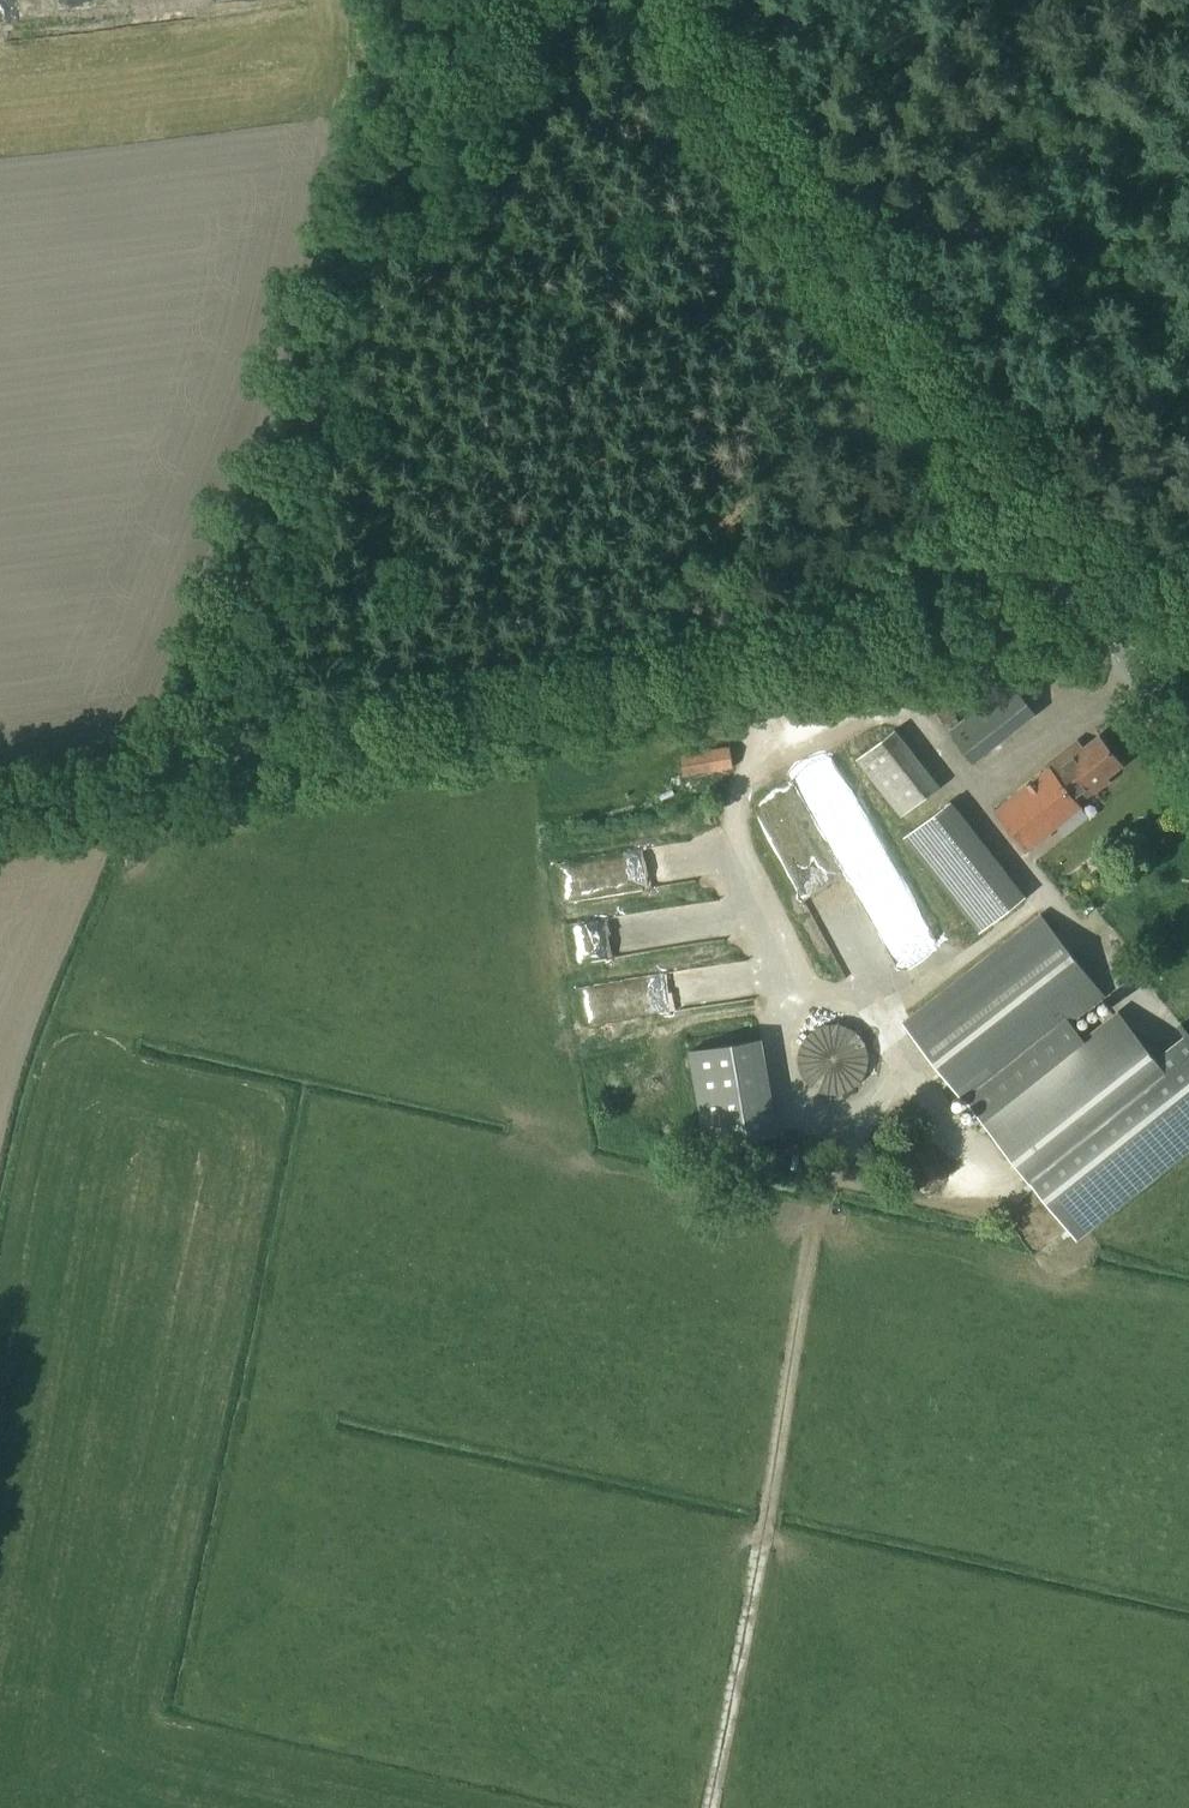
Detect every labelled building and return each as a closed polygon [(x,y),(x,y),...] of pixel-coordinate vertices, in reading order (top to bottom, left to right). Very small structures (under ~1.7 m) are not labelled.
[(1007,686),(951,733),(975,764),(1035,714),(1007,686)] [(938,715),(946,724),(956,715),(949,706),(938,715)] [(881,734),(850,756),(888,809),(918,787),(881,734)] [(994,811),(1025,852),(1081,808),(1077,803),(1092,791),(1094,793),(1109,781),(1108,779),(1124,766),(1099,734),(1078,750),(1074,745),(1045,767),(1047,770),(994,811)] [(683,777),(723,770),(733,769),(729,747),(680,755),(683,777)] [(904,839),(979,935),(1028,897),(1003,866),(974,889),(946,855),(976,831),(952,800),(904,839)] [(124,855),(125,865),(134,863),(132,854),(124,855)] [(1104,996),(1039,916),(902,1023),(966,1104),(968,1101),(969,1103),(1064,1028),(1104,996)] [(1137,993),(1128,998),(1139,1021),(1166,1008),(1155,984),(1137,993)] [(1076,1238),(1188,1148),(1188,1036),(1181,1026),(1179,1027),(1185,1035),(1154,1060),(1118,1015),(1078,1046),(1064,1028),(969,1103),(1076,1238)] [(824,1093),(833,1095),(842,1093),(848,1091),(853,1088),(858,1084),(862,1080),(865,1074),(868,1065),(869,1059),(868,1053),(866,1047),(864,1042),(858,1034),(853,1030),(848,1027),(839,1024),(833,1024),(827,1024),(821,1026),(816,1029),(808,1034),(803,1042),(800,1047),(798,1053),(798,1059),(798,1065),(800,1071),(803,1077),(808,1084),(813,1088),(818,1091),(824,1093)]
